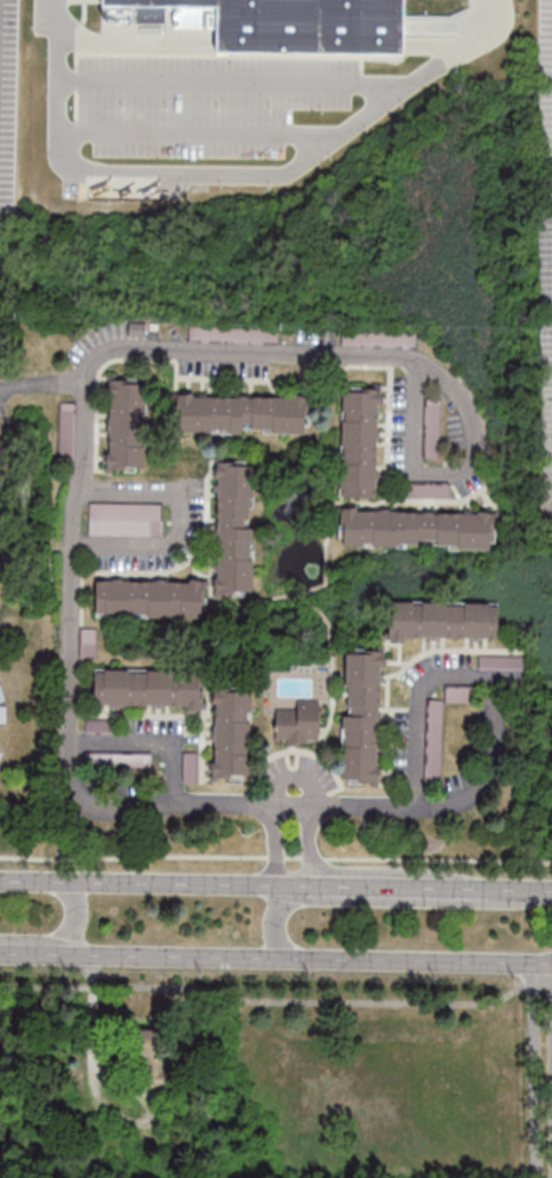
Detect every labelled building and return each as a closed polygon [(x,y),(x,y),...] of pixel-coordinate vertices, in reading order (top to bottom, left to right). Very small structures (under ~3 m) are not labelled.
[(117,37),(117,0),(416,0),(416,85),(232,85),(232,37),(117,37)] [(145,380),(108,380),(108,469),(146,469),(145,380)] [(340,497),(378,498),(381,390),(342,389),(340,497)] [(309,433),(309,395),(176,394),(175,432),(309,433)] [(254,461),(217,461),(216,594),(254,595),(254,461)] [(163,503),(88,503),(88,536),(163,536),(163,503)] [(495,513),(341,509),(340,546),(494,550),(495,513)] [(96,618),(205,617),(204,581),(96,582),(96,618)] [(500,639),(500,603),(388,602),(388,638),(500,639)] [(383,654),(346,653),(343,783),(379,784),(383,654)] [(205,707),(205,670),(95,670),(94,706),(205,707)] [(425,787),(441,788),(444,703),(470,703),(471,688),(447,687),(447,701),(427,700),(425,787)] [(252,691),(214,691),(213,780),(251,780),(252,691)] [(276,711),(275,743),(319,744),(320,702),(297,701),(296,711),(276,711)] [(139,1031),(152,1031),(152,1025),(162,1025),(162,1031),(174,1031),(174,1056),(169,1056),(167,1056),(163,1056),(163,1070),(167,1070),(169,1070),(169,1088),(141,1088),(141,1071),(143,1071),(145,1056),(139,1056),(139,1031)]
